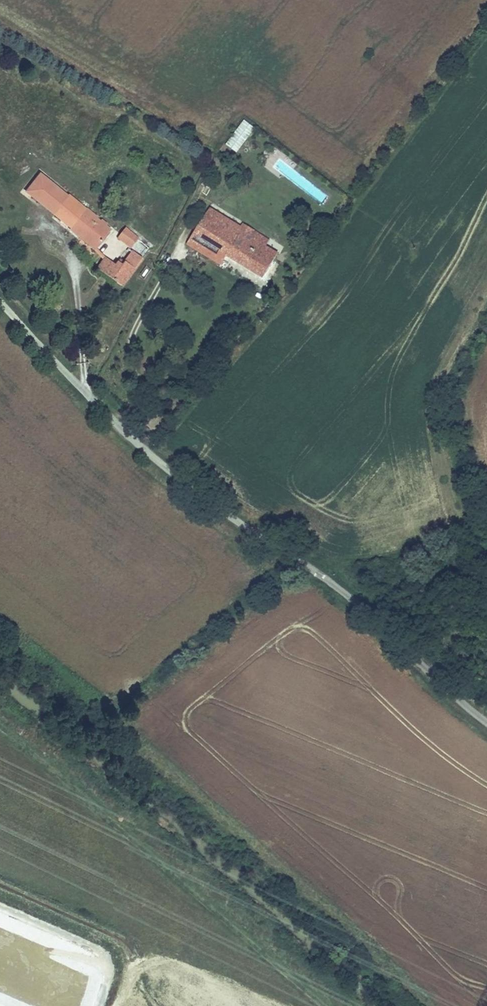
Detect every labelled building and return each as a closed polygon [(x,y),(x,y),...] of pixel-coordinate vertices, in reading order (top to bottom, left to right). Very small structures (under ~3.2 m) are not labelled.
[(225,145),(237,153),(255,128),(243,120),(225,145)] [(33,191),(45,176),(40,173),(25,192),(70,228),(77,220),(67,212),(58,211),(33,191)] [(69,231),(94,251),(111,229),(107,225),(108,224),(102,219),(100,221),(98,218),(97,216),(88,209),(84,207),(70,195),(66,193),(45,176),(33,191),(58,211),(67,212),(77,220),(70,228),(69,231)] [(266,246),(270,240),(244,223),(242,227),(211,208),(188,244),(210,259),(216,249),(227,256),(262,278),(277,254),(266,246)] [(117,238),(131,248),(139,238),(126,227),(117,238)] [(104,256),(97,268),(123,286),(144,259),(132,249),(122,264),(117,261),(114,264),(104,256)] [(220,265),(227,256),(216,249),(210,259),(220,265)]
